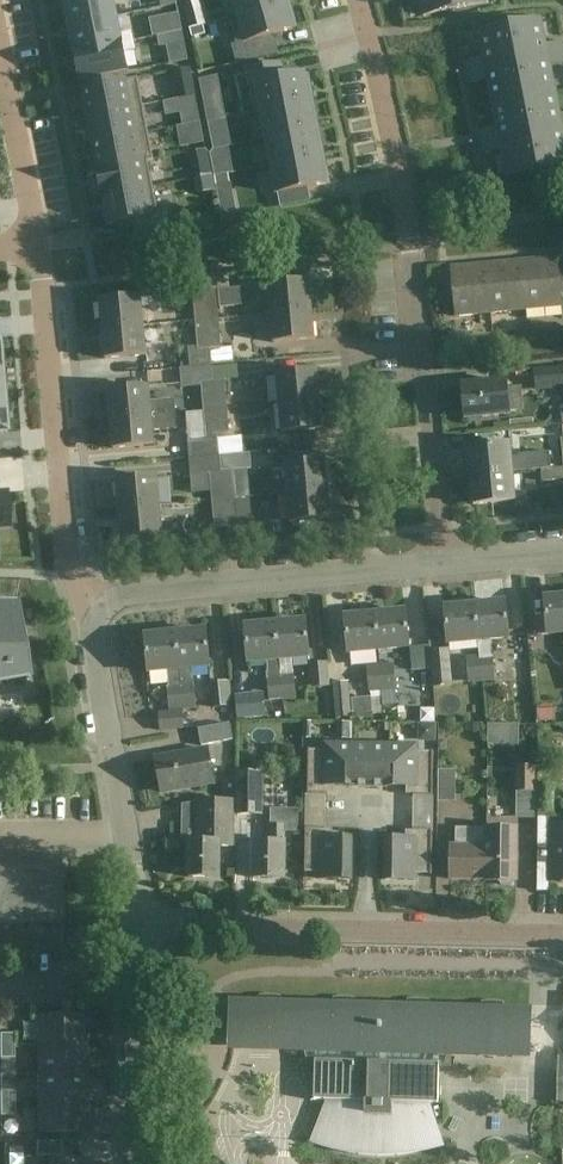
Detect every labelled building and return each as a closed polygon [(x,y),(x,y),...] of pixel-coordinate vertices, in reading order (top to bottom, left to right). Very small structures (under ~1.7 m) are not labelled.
[(113,0),(64,0),(69,26),(116,17),(113,0)] [(238,15),(285,2),(284,0),(234,0),(238,15)] [(422,16),(453,9),(452,0),(419,0),(422,16)] [(453,9),(485,3),(484,0),(452,0),(453,9)] [(238,15),(246,43),(293,29),(285,2),(238,15)] [(188,15),(192,29),(203,25),(204,25),(200,12),(188,15)] [(116,17),(69,26),(75,52),(134,41),(132,31),(119,33),(116,17)] [(510,26),(517,63),(549,56),(541,20),(510,26)] [(203,25),(192,29),(189,29),(192,38),(205,35),(203,25)] [(517,63),(510,26),(478,33),(485,69),(517,63)] [(183,33),(159,37),(161,47),(185,43),(183,33)] [(127,72),(123,53),(136,51),(134,41),(75,52),(80,81),(127,72)] [(562,54),(562,42),(553,44),(556,55),(562,54)] [(517,63),(524,98),(556,91),(549,56),(517,63)] [(478,70),(476,59),(464,62),(467,73),(478,70)] [(517,63),(485,69),(492,104),(524,98),(517,63)] [(250,88),(251,88),(256,114),(262,113),(261,112),(309,103),(304,75),(280,80),(278,66),(246,72),(250,88)] [(478,70),(467,73),(469,84),(481,81),(478,70)] [(82,89),(87,117),(143,106),(138,78),(82,89)] [(194,96),(192,82),(175,86),(178,99),(194,96)] [(562,126),(556,91),(524,98),(531,132),(562,126)] [(524,98),(492,104),(499,139),(531,132),(524,98)] [(261,112),(262,113),(267,139),(314,130),(309,103),(261,112)] [(148,133),(143,106),(87,117),(92,144),(148,133)] [(182,126),(188,125),(200,123),(197,111),(180,114),(182,126)] [(221,120),(219,111),(206,113),(208,123),(221,120)] [(188,125),(192,146),(204,144),(200,123),(188,125)] [(538,169),(562,164),(562,129),(562,126),(531,132),(538,169)] [(490,129),(478,131),(480,142),(492,140),(490,129)] [(320,156),(314,130),(267,139),(272,166),(320,156)] [(210,135),(213,149),(229,146),(226,132),(210,135)] [(538,169),(531,132),(499,139),(507,175),(538,169)] [(145,163),(154,161),(148,133),(92,144),(97,170),(144,161),(145,163)] [(480,142),(483,153),(494,151),(492,140),(480,142)] [(320,156),(272,166),(277,193),(302,189),(325,184),(320,156)] [(144,161),(97,170),(103,197),(150,188),(145,163),(144,161)] [(213,174),(210,162),(191,166),(194,178),(213,174)] [(226,165),(212,167),(214,177),(228,174),(226,165)] [(216,186),(230,183),(228,174),(214,177),(216,186)] [(150,188),(103,197),(108,225),(134,220),(137,234),(170,228),(167,213),(155,215),(150,188)] [(220,208),(222,218),(237,215),(235,205),(220,208)] [(558,271),(557,261),(557,258),(522,261),(526,310),(562,306),(560,291),(558,271)] [(526,310),(522,261),(487,264),(492,313),(526,310)] [(492,313),(487,264),(452,268),(457,316),(492,313)] [(255,275),(231,276),(232,294),(256,293),(255,275)] [(445,296),(455,295),(453,280),(443,281),(445,296)] [(271,313),(313,309),(310,281),(268,285),(271,313)] [(195,321),(218,318),(215,291),(192,293),(195,321)] [(102,330),(145,326),(141,297),(99,302),(102,330)] [(313,309),(271,313),(274,342),(315,338),(313,309)] [(218,318),(195,321),(198,351),(221,349),(218,318)] [(145,326),(102,330),(105,359),(148,354),(145,326)] [(535,371),(537,392),(562,389),(562,368),(535,371)] [(280,405),(322,401),(319,372),(277,376),(280,405)] [(213,381),(216,411),(227,410),(225,380),(213,381)] [(216,411),(213,381),(201,382),(204,412),(216,411)] [(462,385),(465,419),(509,415),(506,381),(462,385)] [(174,401),(151,403),(150,387),(107,391),(110,420),(175,414),(174,401)] [(322,401),(280,405),(283,434),(325,430),(322,401)] [(230,439),(227,410),(216,411),(218,440),(230,439)] [(206,439),(206,441),(218,440),(216,411),(204,412),(206,439)] [(175,414),(110,420),(112,449),(155,446),(154,432),(177,430),(175,414)] [(206,441),(188,443),(190,459),(220,456),(218,440),(206,441)] [(470,476),(513,472),(510,443),(467,447),(470,476)] [(534,452),(536,467),(555,465),(553,451),(534,452)] [(232,455),(220,456),(221,473),(233,472),(252,471),(253,469),(251,453),(232,455)] [(209,474),(221,473),(220,456),(190,459),(189,459),(191,475),(191,476),(209,474)] [(287,494),(330,490),(328,461),(285,465),(287,494)] [(540,471),(541,484),(562,481),(562,469),(540,471)] [(221,473),(224,501),(235,500),(233,472),(221,473)] [(513,472),(470,476),(473,504),(515,500),(513,472)] [(209,474),(212,503),(224,501),(221,473),(209,474)] [(118,511),(161,507),(159,479),(116,483),(118,511)] [(281,508),(280,481),(264,482),(266,509),(281,508)] [(333,518),(330,490),(287,494),(290,522),(333,518)] [(0,493),(0,528),(9,527),(6,493),(0,493)] [(238,529),(235,500),(224,501),(226,530),(238,529)] [(215,531),(226,530),(224,501),(212,503),(215,531)] [(161,507),(118,511),(121,539),(164,535),(161,507)] [(545,599),(546,616),(535,617),(537,636),(562,634),(562,598),(545,599)] [(475,606),(478,641),(480,660),(490,659),(489,640),(509,638),(505,603),(475,606)] [(25,677),(19,643),(12,645),(12,626),(12,606),(0,606),(0,680),(25,677)] [(478,641),(475,606),(444,608),(448,644),(478,641)] [(375,615),(378,650),(409,647),(406,612),(375,615)] [(378,650),(375,615),(344,617),(347,653),(378,650)] [(275,624),(278,659),(308,657),(305,622),(275,624)] [(278,659),(275,624),(244,627),(247,662),(267,660),(268,679),(279,678),(278,659)] [(191,684),(189,668),(208,666),(205,630),(175,632),(179,685),(191,684)] [(179,685),(175,632),(145,635),(148,671),(167,670),(169,686),(179,685)] [(506,641),(505,685),(523,685),(524,641),(506,641)] [(452,686),(449,651),(430,653),(433,688),(452,686)] [(493,659),(490,659),(480,660),(483,683),(495,682),(493,659)] [(469,684),(483,683),(480,660),(467,662),(469,684)] [(329,687),(328,663),(309,664),(310,689),(329,687)] [(392,666),(379,667),(381,690),(394,688),(392,666)] [(379,667),(366,668),(369,691),(381,690),(379,667)] [(293,677),(279,678),(281,700),(295,699),(293,677)] [(268,702),(281,700),(279,678),(268,679),(267,679),(268,702)] [(231,707),(229,682),(210,684),(212,708),(231,707)] [(351,717),(348,683),(332,685),(335,718),(351,717)] [(193,684),(191,684),(179,685),(181,707),(195,707),(193,684)] [(179,685),(169,686),(166,686),(168,709),(181,707),(179,685)] [(236,721),(265,718),(263,693),(234,696),(236,721)] [(530,695),(529,708),(547,709),(548,696),(530,695)] [(159,733),(184,730),(182,712),(158,714),(159,733)] [(311,739),(311,723),(302,723),(302,739),(311,739)] [(201,746),(232,741),(229,726),(198,731),(201,746)] [(325,786),(352,786),(352,745),(324,744),(324,751),(309,750),(309,749),(307,749),(307,795),(326,795),(326,794),(325,794),(325,786)] [(352,786),(387,787),(388,745),(352,745),(352,786)] [(416,746),(388,745),(387,787),(414,787),(413,795),(412,795),(412,796),(432,797),(433,752),(431,752),(431,753),(416,752),(416,746)] [(214,782),(208,748),(156,758),(163,792),(214,782)] [(536,793),(536,768),(517,768),(517,793),(536,793)] [(263,818),(263,774),(236,774),(235,817),(263,818)] [(554,813),(554,779),(538,779),(538,813),(554,813)] [(186,842),(186,877),(217,877),(218,846),(231,846),(231,802),(195,802),(195,827),(184,827),(184,842),(186,842)] [(550,824),(549,882),(562,882),(562,824),(550,824)] [(270,843),(252,843),(251,877),(282,877),(283,827),(270,828),(270,843)] [(323,827),(303,827),(302,872),(304,872),(304,871),(319,871),(319,878),(348,878),(348,837),(321,837),(321,829),(323,829),(323,827)] [(429,850),(430,829),(410,829),(410,830),(412,830),(411,838),(384,838),(383,879),(413,879),(413,873),(428,873),(428,874),(429,874),(429,850)] [(448,879),(483,879),(483,830),(454,830),(454,847),(449,847),(448,879)] [(515,830),(483,830),(483,879),(483,881),(498,881),(500,885),(510,885),(512,881),(514,881),(515,830)] [(60,921),(60,857),(0,858),(0,922),(60,921)] [(554,1030),(562,1029),(562,993),(553,994),(554,1030)] [(527,1058),(529,1013),(506,1013),(502,1011),(501,1008),(502,1004),(498,1003),(495,1003),(491,1002),(487,1002),(483,1003),(480,1003),(481,1007),(479,1010),(475,1011),(432,1010),(428,1008),(427,1005),(428,1002),(424,1001),(421,1000),(417,1000),(413,1000),(409,1000),(406,1001),(406,1005),(405,1007),(401,1009),(358,1007),(354,1005),(353,1003),(354,999),(350,998),(347,998),(343,997),(339,997),(336,998),(332,998),(332,1002),(331,1005),(327,1006),(284,1005),(280,1003),(278,1000),(279,996),(269,995),(259,995),(260,999),(259,1002),(254,1004),(230,1003),(228,1047),(304,1050),(303,1091),(317,1091),(306,1129),(329,1138),(347,1143),(366,1145),(386,1144),(404,1141),(427,1134),(419,1095),(428,1096),(430,1056),(527,1058)] [(39,1044),(88,1044),(88,1015),(39,1015),(39,1044)] [(14,1046),(14,1033),(0,1033),(0,1046),(14,1046)] [(88,1044),(39,1044),(39,1072),(88,1072),(88,1044)] [(14,1046),(0,1046),(0,1058),(14,1058),(14,1046)] [(88,1072),(39,1072),(40,1101),(88,1101),(88,1072)] [(0,1103),(14,1103),(14,1091),(0,1091),(0,1103)] [(546,1097),(530,1097),(531,1126),(547,1126),(546,1097)] [(88,1101),(40,1101),(40,1131),(88,1131),(88,1101)] [(15,1115),(14,1103),(0,1103),(0,1116),(15,1115)] [(48,1142),(49,1156),(61,1156),(61,1141),(48,1142)] [(49,1156),(48,1142),(36,1142),(36,1156),(49,1156)]
